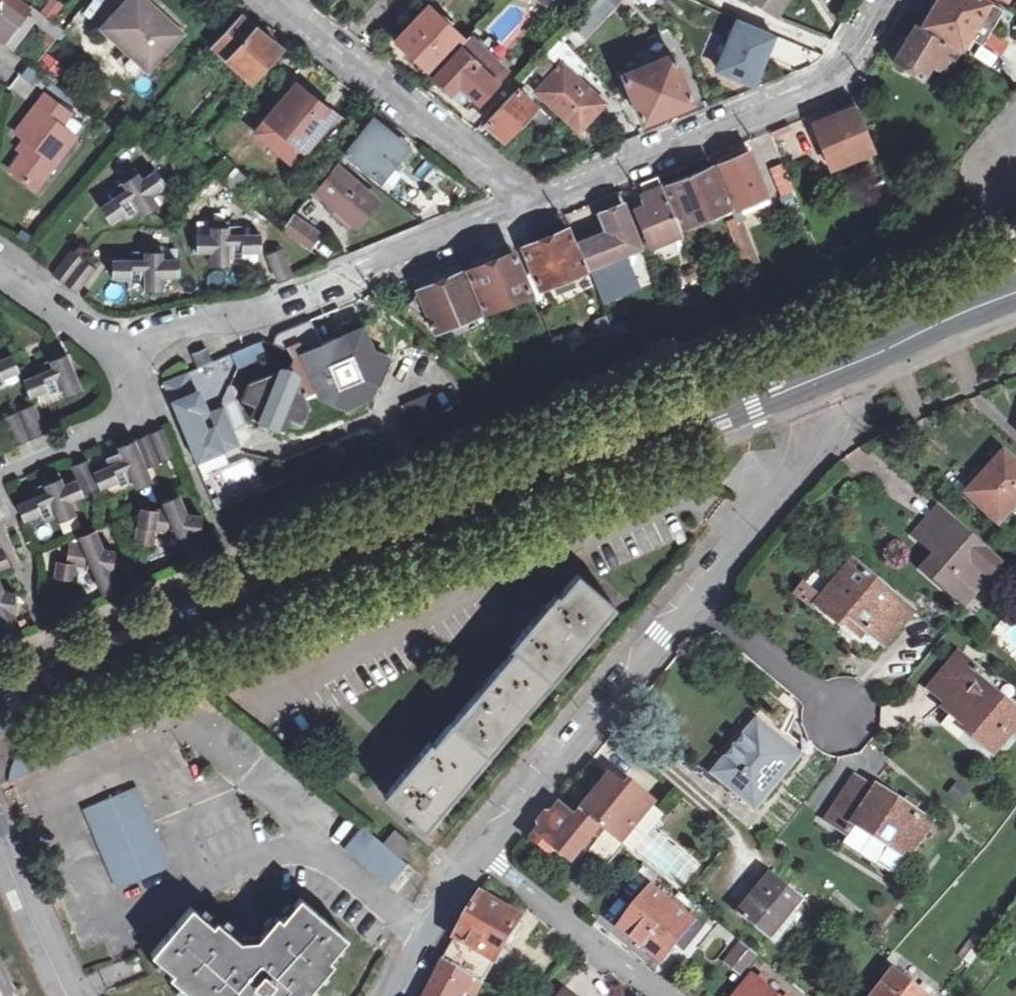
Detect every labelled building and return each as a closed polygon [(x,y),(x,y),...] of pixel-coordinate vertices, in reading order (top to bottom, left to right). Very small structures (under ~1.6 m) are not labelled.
[(55,43),(62,34),(30,10),(29,12),(12,0),(0,0),(0,42),(14,52),(33,26),(55,43)] [(142,0),(136,0),(103,31),(148,71),(182,35),(142,0)] [(777,16),(787,0),(751,0),(777,16)] [(982,0),(936,0),(922,24),(961,46),(967,35),(982,43),(999,10),(982,0)] [(461,36),(426,3),(395,36),(432,70),(461,36)] [(710,68),(753,84),(774,31),(731,15),(710,68)] [(242,17),(213,48),(250,81),(280,48),(242,17)] [(945,73),(958,51),(915,24),(902,43),(899,41),(889,59),(921,78),(929,64),(945,73)] [(455,84),(461,91),(474,101),(506,68),(469,37),(433,76),(448,92),(455,84)] [(556,41),(546,52),(560,65),(536,90),(578,130),(603,104),(572,74),(581,65),(556,41)] [(53,80),(64,67),(45,50),(34,63),(53,80)] [(623,72),(641,121),(688,104),(671,56),(623,72)] [(455,98),(461,91),(455,84),(448,92),(455,98)] [(334,117),(292,85),(255,132),(295,165),(334,117)] [(532,112),(530,115),(539,125),(549,116),(535,103),(533,104),(515,88),(485,121),(503,136),(515,124),(529,109),(532,112)] [(71,117),(48,100),(20,136),(34,146),(15,173),(39,191),(77,139),(63,129),(71,117)] [(519,127),(530,115),(532,112),(529,109),(515,124),(519,127)] [(872,153),(853,109),(812,126),(813,132),(809,135),(825,173),(872,153)] [(370,117),(344,151),(376,177),(404,143),(370,117)] [(736,225),(757,272),(762,270),(743,227),(751,222),(747,210),(768,201),(748,154),(718,167),(736,213),(732,215),(736,225)] [(767,167),(778,196),(793,190),(781,161),(767,167)] [(377,198),(336,166),(316,192),(353,224),(377,198)] [(246,177),(233,167),(220,184),(233,193),(246,177)] [(164,184),(155,170),(141,179),(132,168),(119,176),(121,181),(110,189),(115,197),(101,207),(109,219),(123,210),(127,215),(139,207),(144,215),(158,207),(149,192),(164,184)] [(713,219),(721,215),(731,211),(713,169),(667,189),(684,230),(706,221),(709,226),(715,223),(713,219)] [(650,239),(677,228),(656,178),(638,185),(648,210),(638,215),(650,239)] [(884,219),(899,213),(893,200),(879,206),(884,219)] [(224,220),(244,219),(244,204),(224,204),(224,220)] [(639,250),(622,208),(603,216),(611,235),(581,247),(590,270),(639,250)] [(736,225),(732,215),(731,211),(721,215),(727,229),(736,225)] [(283,230),(307,248),(319,234),(294,215),(283,230)] [(212,222),(211,235),(194,236),(193,251),(212,252),(211,266),(227,267),(228,257),(243,257),(243,252),(260,253),(260,236),(244,235),(244,226),(228,226),(228,221),(212,222)] [(736,225),(727,229),(747,276),(757,272),(736,225)] [(584,272),(567,231),(521,250),(538,291),(555,284),(557,290),(564,287),(561,282),(584,272)] [(130,261),(113,261),(112,276),(130,278),(130,282),(146,283),(145,292),(161,292),(161,276),(179,276),(179,260),(161,260),(161,246),(145,245),(145,251),(130,251),(130,261)] [(71,250),(51,275),(53,277),(76,294),(95,268),(71,250)] [(266,257),(278,283),(282,281),(292,276),(282,250),(266,257)] [(530,294),(514,254),(468,273),(485,313),(530,294)] [(473,316),(482,313),(466,274),(422,291),(437,330),(466,318),(468,324),(475,321),(473,316)] [(596,317),(603,336),(613,332),(606,313),(596,317)] [(546,321),(552,337),(564,332),(557,316),(546,321)] [(304,353),(306,359),(312,373),(298,379),(295,372),(294,370),(294,368),(293,367),(292,366),(290,366),(289,365),(288,365),(286,365),(285,365),(284,366),(282,367),(248,381),(241,395),(255,402),(250,416),(283,429),(290,416),(305,420),(311,405),(307,396),(319,391),(320,395),(347,404),(371,394),(376,380),(371,377),(375,370),(376,369),(379,369),(381,368),(383,366),(387,355),(371,350),(361,328),(307,351),(304,353)] [(191,353),(197,367),(211,362),(205,348),(191,353)] [(48,394),(62,389),(76,383),(63,350),(47,355),(50,362),(42,366),(44,373),(22,381),(28,396),(46,390),(48,394)] [(2,384),(0,380),(17,373),(11,357),(0,361),(0,385),(2,384)] [(193,392),(184,371),(162,381),(196,460),(239,441),(224,407),(207,414),(197,391),(193,392)] [(80,390),(76,383),(62,389),(65,396),(80,390)] [(445,414),(435,389),(410,400),(420,424),(445,414)] [(3,418),(15,446),(43,434),(30,405),(3,418)] [(116,481),(129,476),(145,470),(142,465),(172,453),(160,424),(130,436),(116,444),(118,448),(110,452),(113,459),(90,469),(84,457),(70,463),(82,490),(115,477),(116,481)] [(1015,512),(1015,455),(1009,448),(993,466),(995,468),(971,494),(1004,525),(1015,512)] [(68,504),(66,498),(59,483),(53,470),(39,476),(41,481),(33,485),(36,492),(16,502),(22,516),(41,508),(42,513),(54,509),(68,504)] [(145,470),(129,476),(133,485),(149,478),(145,470)] [(73,477),(59,483),(66,498),(79,493),(73,477)] [(179,543),(194,535),(192,530),(195,530),(197,512),(183,510),(174,492),(161,498),(164,508),(137,505),(134,539),(149,540),(151,525),(168,528),(169,530),(168,535),(176,535),(179,543)] [(68,504),(54,509),(57,517),(71,512),(68,504)] [(940,580),(969,605),(1004,564),(941,508),(918,534),(952,565),(940,580)] [(96,578),(111,572),(109,567),(110,547),(99,545),(91,527),(76,533),(80,543),(66,541),(64,559),(56,558),(54,573),(67,575),(69,560),(83,563),(83,569),(93,570),(96,578)] [(194,535),(179,543),(182,550),(184,555),(200,550),(198,543),(194,535)] [(10,564),(0,538),(0,569),(10,564)] [(851,615),(887,643),(913,611),(856,563),(822,604),(843,624),(851,615)] [(432,736),(417,755),(387,791),(426,825),(485,754),(613,601),(576,570),(558,590),(555,588),(512,641),(514,643),(435,738),(432,736)] [(111,572),(96,578),(98,585),(101,591),(115,585),(113,579),(111,572)] [(15,614),(14,613),(17,590),(5,590),(0,578),(0,620),(15,614)] [(0,620),(0,622),(2,626),(4,631),(20,626),(18,620),(15,614),(0,620)] [(991,750),(1015,722),(1015,711),(977,676),(982,669),(962,652),(932,687),(952,706),(950,709),(976,732),(973,736),(991,750)] [(718,776),(757,809),(798,761),(759,728),(718,776)] [(583,811),(624,845),(658,804),(634,784),(629,790),(612,776),(583,811)] [(886,845),(906,858),(927,822),(876,791),(874,795),(852,782),(826,824),(849,837),(855,827),(886,845)] [(84,807),(117,887),(170,865),(136,784),(84,807)] [(658,804),(624,845),(633,852),(666,810),(658,804)] [(555,844),(575,859),(585,847),(589,850),(608,865),(624,845),(583,811),(576,817),(562,806),(535,836),(552,848),(555,844)] [(408,863),(363,825),(344,847),(389,885),(408,863)] [(386,839),(403,854),(413,841),(396,827),(386,839)] [(886,845),(855,827),(849,837),(879,856),(886,845)] [(743,915),(775,941),(809,901),(778,875),(743,915)] [(484,895),(446,962),(482,983),(520,918),(484,895)] [(346,937),(299,897),(283,916),(278,912),(260,935),(240,938),(216,918),(213,921),(191,904),(150,951),(172,971),(169,975),(192,995),(303,995),(334,960),(329,955),(346,937)] [(632,937),(665,964),(696,925),(663,898),(632,937)] [(740,941),(720,961),(737,978),(757,958),(740,941)] [(482,983),(446,962),(426,995),(462,995),(464,993),(471,995),(475,995),(482,983)] [(750,976),(734,995),(775,995),(750,976)] [(896,977),(883,995),(924,995),(896,977)]
